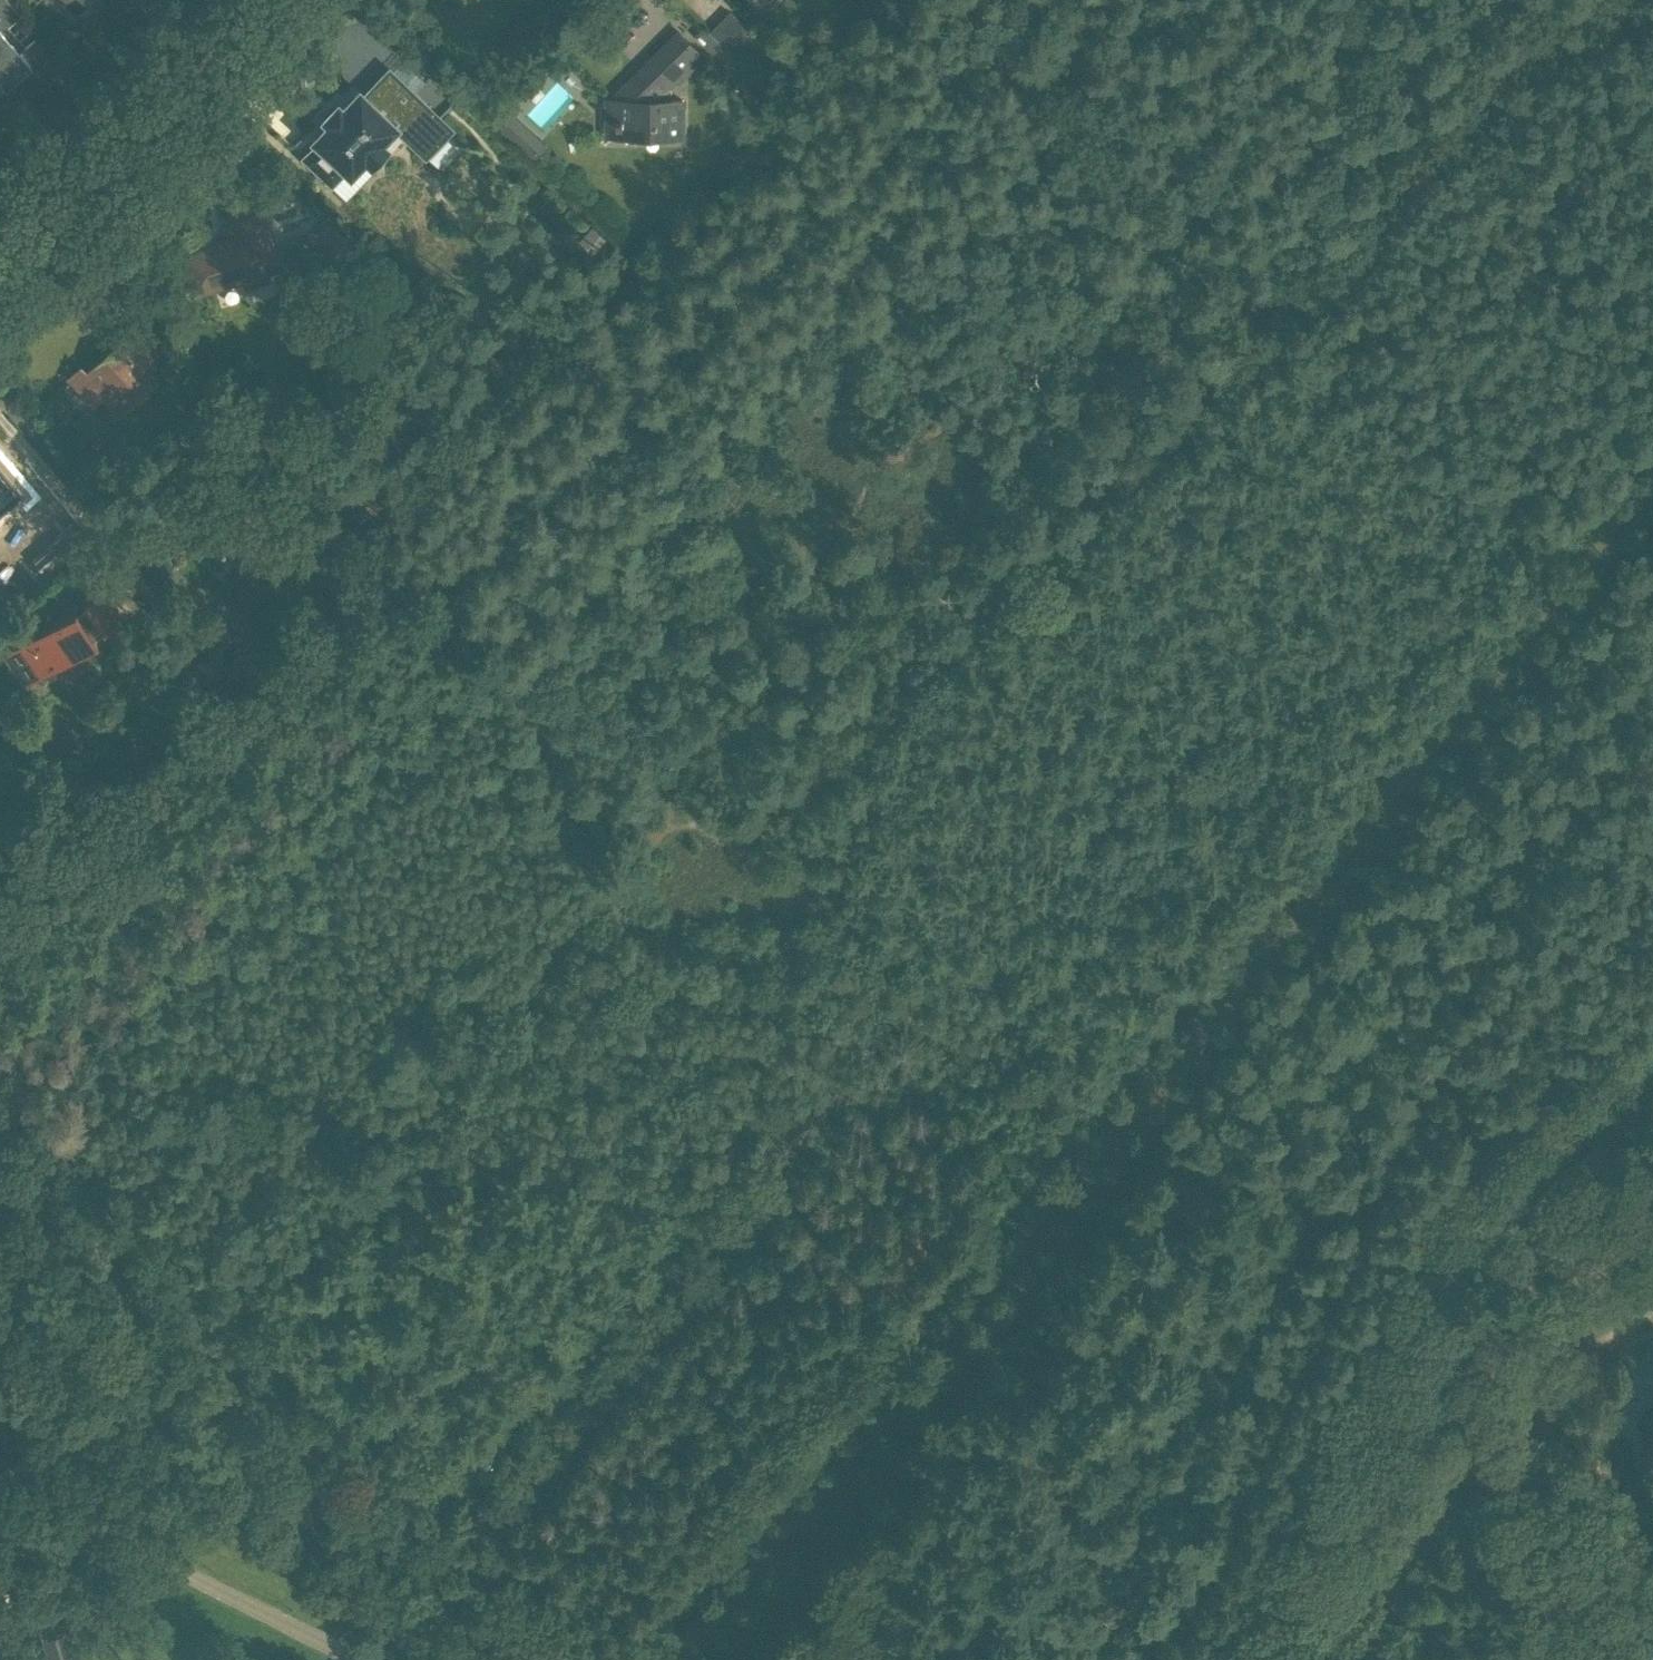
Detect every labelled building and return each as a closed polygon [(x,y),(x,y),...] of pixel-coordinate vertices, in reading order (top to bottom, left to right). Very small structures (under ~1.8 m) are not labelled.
[(21,16),(8,0),(0,0),(0,17),(8,26),(21,16)] [(74,19),(75,17),(71,13),(83,0),(54,0),(74,19)] [(736,56),(756,36),(730,10),(711,30),(736,56)] [(608,99),(608,126),(609,126),(609,134),(684,134),(684,99),(672,99),(672,93),(708,56),(679,28),(609,99),(608,99)] [(31,65),(0,29),(0,90),(4,86),(6,87),(31,65)] [(730,68),(739,59),(723,43),(714,53),(730,68)] [(447,134),(434,122),(439,116),(414,92),(392,71),(389,68),(363,95),(359,90),(342,108),(338,104),(336,105),(324,117),(323,119),(327,123),(312,139),(317,143),(303,158),(331,185),(345,171),(350,175),(365,159),(370,164),(387,147),(381,142),(395,128),(425,156),(447,134)] [(510,119),(519,109),(511,102),(503,112),(510,119)] [(534,130),(520,145),(534,157),(547,142),(534,130)] [(281,261),(264,211),(226,223),(233,242),(221,246),(220,243),(219,243),(219,244),(180,256),(193,296),(216,288),(214,283),(242,274),(246,286),(269,279),(265,266),(281,261)] [(332,263),(351,242),(324,219),(306,240),(332,263)] [(593,226),(580,240),(594,252),(607,238),(593,226)] [(159,353),(141,333),(131,341),(127,336),(87,373),(82,367),(71,376),(95,403),(104,394),(120,413),(153,383),(141,369),(159,353)] [(14,442),(3,451),(18,468),(28,459),(14,442)] [(28,493),(0,460),(0,517),(28,493)] [(72,521),(30,557),(51,581),(93,545),(72,521)] [(126,617),(105,588),(83,604),(85,606),(77,611),(75,607),(6,656),(28,688),(97,639),(95,636),(102,631),(104,633),(126,617)] [(63,1603),(35,1610),(48,1659),(78,1659),(63,1603)]
